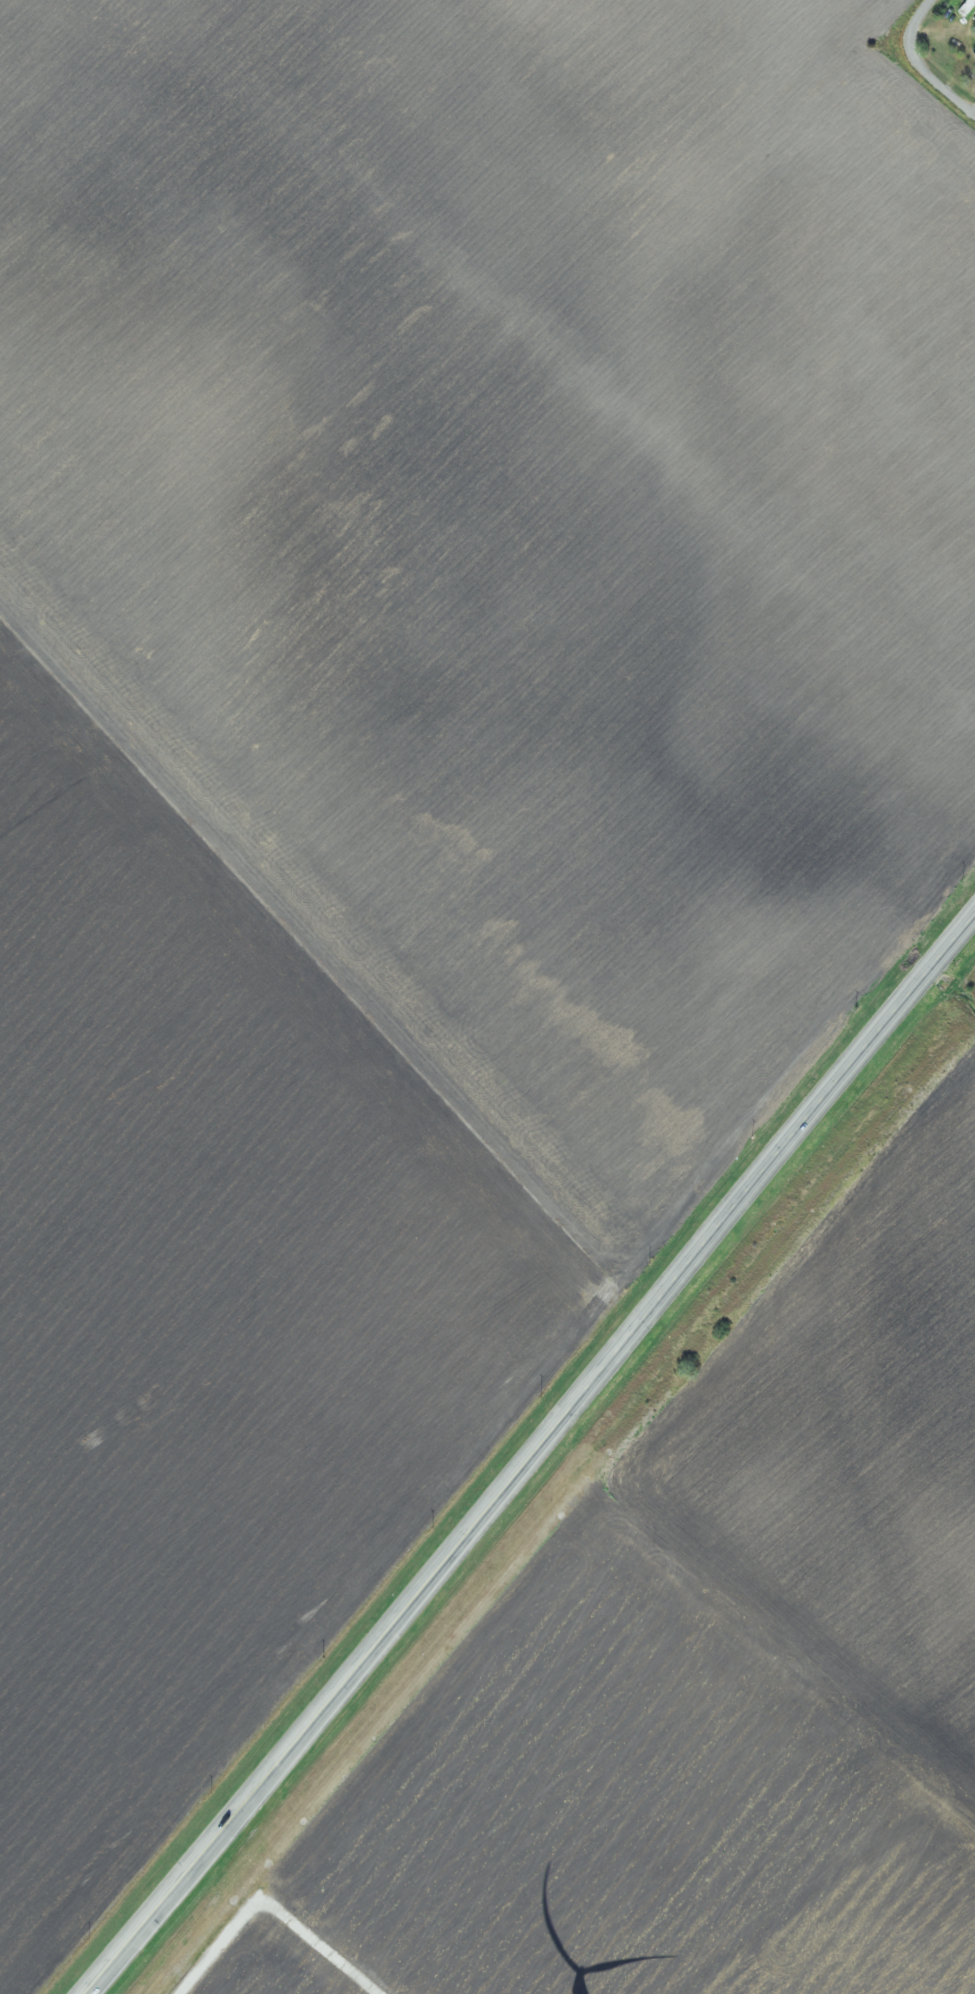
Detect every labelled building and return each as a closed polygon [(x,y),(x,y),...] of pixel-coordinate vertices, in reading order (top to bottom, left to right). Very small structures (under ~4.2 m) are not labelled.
[(954,10),(960,16),(971,4),(974,8),(974,0),(964,0),(954,10)] [(969,58),(974,53),(974,39),(962,48),(969,58)]
